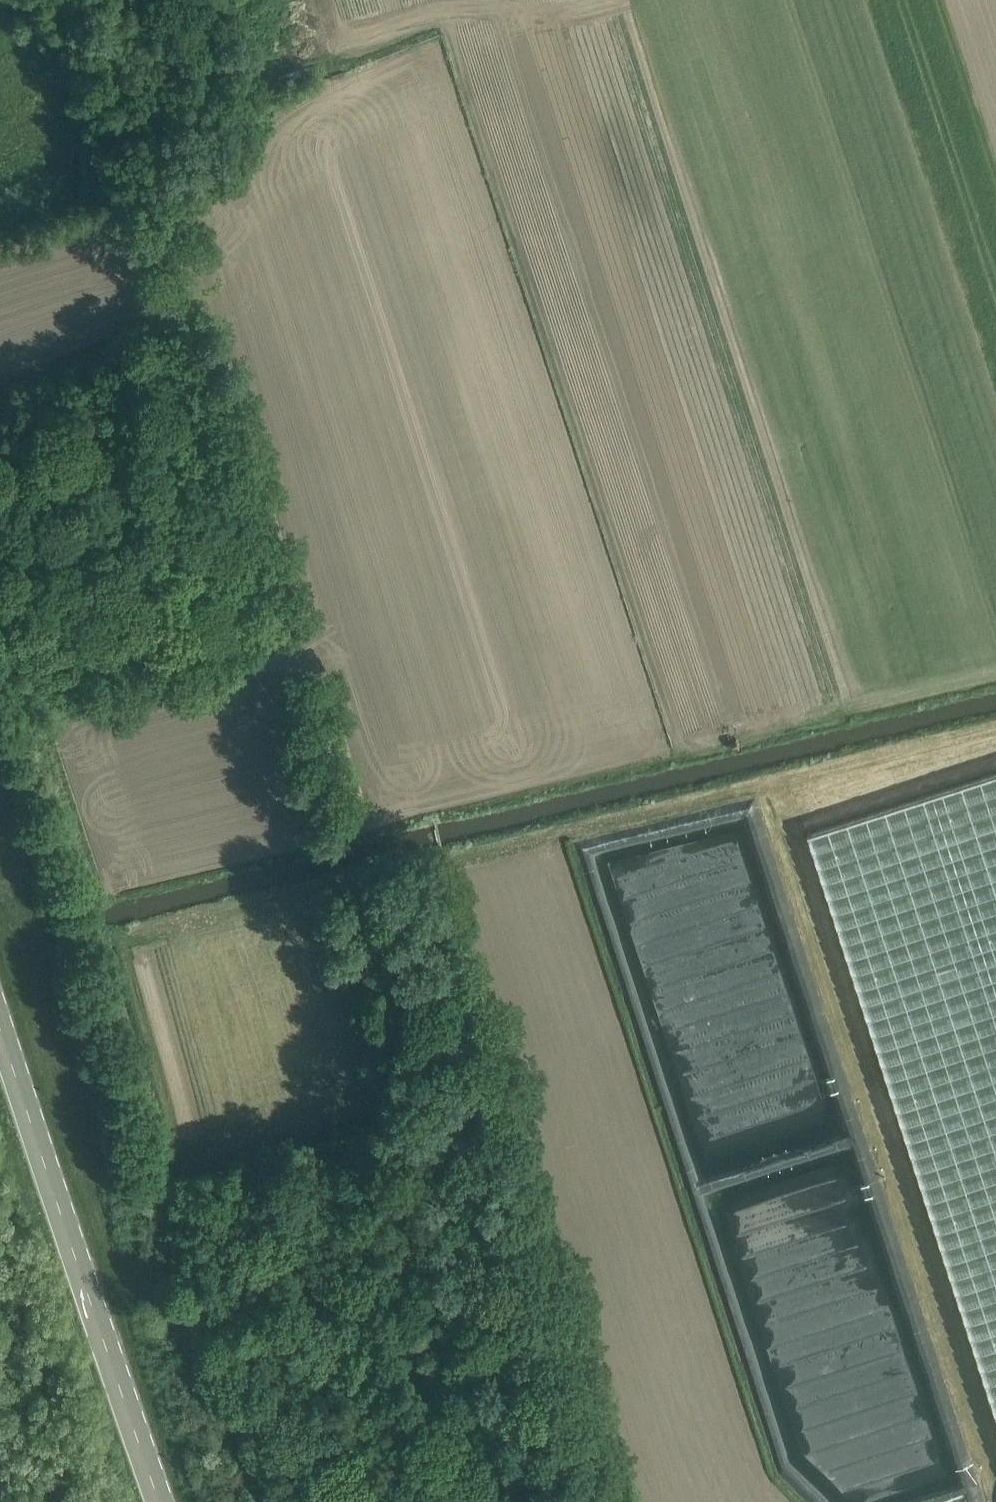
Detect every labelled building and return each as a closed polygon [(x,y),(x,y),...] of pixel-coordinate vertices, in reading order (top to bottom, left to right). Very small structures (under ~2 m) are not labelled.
[(810,833),(995,1411),(995,772),(810,833)] [(700,854),(624,874),(701,1164),(741,1153),(778,1160),(719,1175),(797,1466),(844,1473),(845,1472),(865,1476),(864,1471),(843,1467),(846,1449),(843,1449),(847,1419),(850,1427),(865,1423),(862,1440),(859,1439),(860,1443),(925,1426),(920,1406),(914,1408),(904,1368),(873,1363),(902,1355),(898,1343),(881,1340),(886,1338),(764,881),(704,871),(700,854)]
